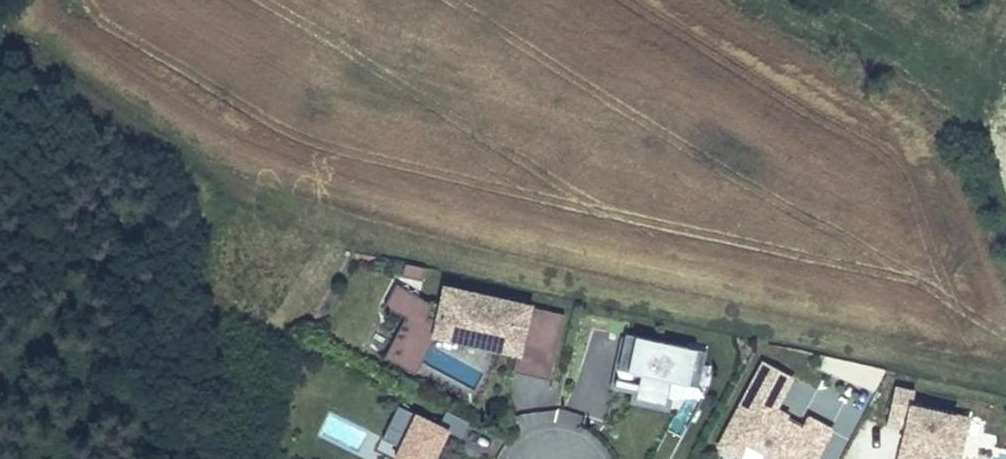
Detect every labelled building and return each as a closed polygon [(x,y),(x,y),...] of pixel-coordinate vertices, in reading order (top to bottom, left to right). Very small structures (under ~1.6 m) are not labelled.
[(423,280),(426,267),(406,263),(403,276),(423,280)] [(521,343),(556,351),(565,315),(528,306),(527,310),(506,305),(507,301),(446,288),(438,325),(426,319),(434,305),(396,285),(384,306),(406,317),(384,357),(406,369),(412,357),(422,362),(437,334),(497,347),(498,342),(520,347),(521,343)] [(700,386),(708,349),(628,331),(616,384),(639,389),(637,397),(667,404),(672,380),(700,386)] [(497,347),(519,352),(514,371),(550,380),(556,351),(521,343),(520,347),(498,342),(497,347)] [(406,369),(416,374),(422,362),(412,357),(406,369)] [(780,407),(796,376),(763,359),(717,446),(739,457),(738,458),(819,458),(836,427),(809,413),(803,425),(789,417),(791,412),(780,407)] [(903,427),(896,458),(927,458),(928,451),(957,457),(965,417),(908,405),(911,391),(892,387),(884,423),(903,427)] [(469,423),(446,412),(439,427),(398,407),(382,440),(400,449),(395,458),(434,458),(447,432),(461,439),(469,423)] [(563,410),(558,423),(578,431),(583,417),(563,410)]
